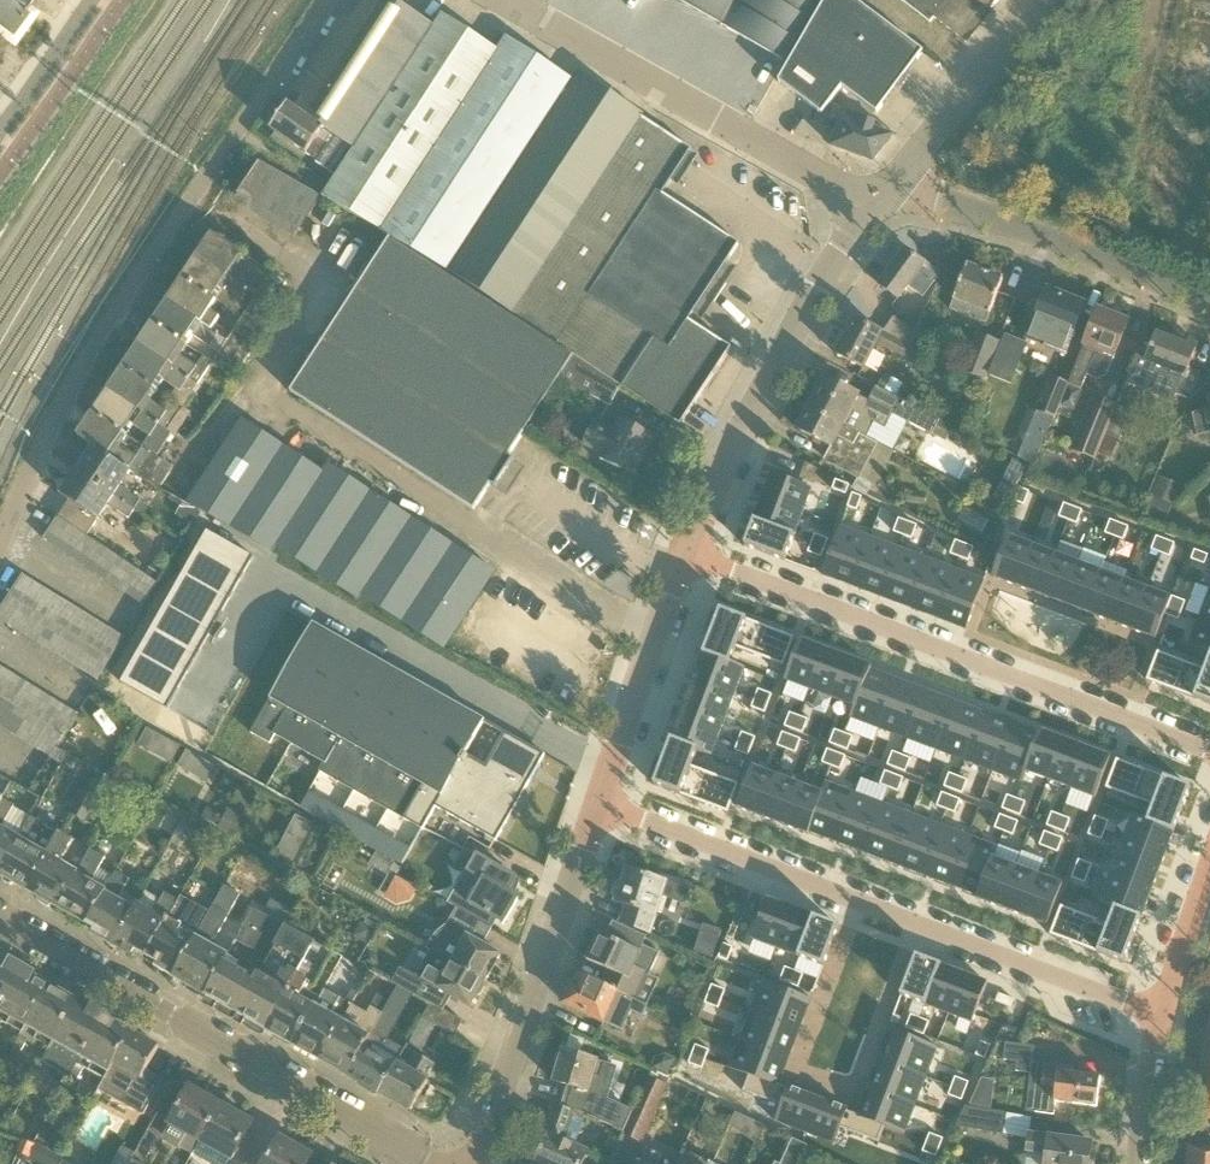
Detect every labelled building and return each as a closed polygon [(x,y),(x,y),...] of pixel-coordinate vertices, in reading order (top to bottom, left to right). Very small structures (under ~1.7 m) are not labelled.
[(28,6),(32,0),(0,0),(0,43),(28,6)] [(435,26),(395,0),(367,0),(352,23),(344,18),(295,92),(304,98),(296,109),(296,110),(354,149),(435,26)] [(722,26),(706,55),(725,66),(728,59),(761,78),(743,111),(754,117),(773,84),(772,84),(820,0),(677,0),(722,26)] [(924,52),(854,0),(827,0),(779,82),(822,114),(843,88),(877,113),(896,88),(901,91),(908,81),(904,77),(924,52)] [(931,22),(934,17),(965,41),(965,42),(966,43),(1000,0),(903,0),(931,22)] [(381,230),(498,50),(443,14),(435,26),(354,149),(337,175),(323,197),(381,230)] [(498,50),(381,230),(380,231),(446,270),(572,79),(507,36),(498,50)] [(642,117),(644,115),(582,73),(451,272),(573,355),(572,357),(622,386),(681,425),(732,348),(689,320),(739,244),(663,194),(692,150),(642,117)] [(288,104),(271,129),(318,161),(334,136),(323,128),(296,110),(296,109),(288,104)] [(874,161),(894,136),(893,136),(874,129),(876,124),(832,106),(824,126),(839,131),(833,147),(872,161),(873,161),(874,161)] [(301,231),(320,197),(260,163),(238,195),(301,231)] [(272,273),(240,252),(237,249),(236,250),(224,241),(221,238),(220,239),(213,234),(213,235),(212,235),(197,257),(258,297),(266,284),(265,284),(271,274),(272,273)] [(506,460),(558,380),(572,357),(567,354),(446,276),(390,239),(292,392),(474,510),(493,480),(500,484),(512,465),(506,460)] [(924,298),(935,282),(940,275),(925,263),(924,263),(905,249),(880,285),(899,299),(908,286),(924,298)] [(249,310),(258,297),(197,257),(183,279),(217,302),(223,292),(248,309),(249,310)] [(967,265),(950,309),(986,323),(1003,279),(967,265)] [(218,354),(241,370),(273,321),(270,319),(275,313),(269,309),(287,283),(272,273),(271,274),(265,284),(266,284),(258,297),(249,310),(248,309),(238,324),(239,324),(233,334),(228,341),(221,352),(220,352),(218,354)] [(211,311),(217,302),(183,279),(168,302),(228,341),(233,334),(216,324),(221,317),(211,311)] [(1027,338),(1066,353),(1085,305),(1047,290),(1027,338)] [(221,352),(228,341),(168,302),(153,323),(187,346),(194,336),(211,348),(212,346),(220,352),(221,352)] [(1082,350),(1069,383),(1069,384),(1081,389),(1095,355),(1113,362),(1128,322),(1098,310),(1082,350)] [(877,342),(882,332),(856,318),(845,339),(843,338),(837,350),(839,351),(837,355),(864,369),(877,342)] [(181,356),(187,346),(153,323),(139,345),(199,385),(207,373),(206,373),(213,362),(204,356),(197,367),(181,356)] [(1126,383),(1172,402),(1175,394),(1191,400),(1209,383),(1209,381),(1209,372),(1191,364),(1197,349),(1156,333),(1153,342),(1144,338),(1126,383)] [(978,334),(963,373),(984,381),(1000,342),(978,334)] [(1026,345),(1006,337),(991,377),(1011,384),(1026,345)] [(894,338),(889,348),(903,356),(909,346),(894,338)] [(190,398),(199,385),(139,345),(124,368),(157,391),(164,381),(177,389),(171,400),(173,401),(183,408),(190,398)] [(572,357),(558,380),(591,396),(611,407),(622,386),(572,357)] [(151,401),(157,391),(124,368),(108,391),(168,431),(183,408),(173,401),(167,412),(151,401)] [(1055,419),(1069,384),(1069,383),(1050,375),(1036,411),(1055,419)] [(877,387),(870,401),(858,396),(859,395),(825,377),(809,409),(878,444),(893,451),(889,449),(897,434),(886,428),(893,414),(947,441),(954,426),(900,399),(901,398),(878,387),(877,387)] [(173,435),(168,431),(108,391),(94,413),(127,436),(134,426),(151,437),(144,447),(153,453),(159,457),(173,435)] [(1094,394),(1072,450),(1095,460),(1117,404),(1094,394)] [(809,409),(798,430),(836,450),(830,462),(859,477),(861,478),(878,444),(809,409)] [(1193,415),(1198,436),(1209,433),(1209,411),(1193,415)] [(120,446),(127,436),(94,413),(78,436),(94,447),(131,471),(138,476),(153,453),(144,447),(138,457),(120,446)] [(325,473),(244,420),(189,504),(274,552),(277,547),(325,473)] [(595,422),(584,445),(603,454),(601,459),(634,476),(654,437),(621,420),(615,432),(595,422)] [(122,485),(131,471),(94,447),(78,470),(136,509),(142,501),(126,490),(127,488),(122,485)] [(174,467),(159,457),(153,453),(138,476),(159,490),(174,467)] [(1013,460),(1005,477),(1019,484),(1027,467),(1013,460)] [(318,573),(372,492),(331,465),(325,473),(277,547),(318,573)] [(129,519),(136,509),(78,470),(62,496),(69,501),(59,517),(71,525),(83,534),(86,536),(97,519),(98,520),(108,506),(113,509),(113,508),(129,519)] [(764,498),(763,499),(804,514),(813,490),(798,484),(797,484),(790,481),(772,474),(770,480),(768,486),(764,498)] [(1158,477),(1151,496),(1153,497),(1173,505),(1176,506),(1184,487),(1158,477)] [(836,480),(833,489),(846,494),(850,485),(836,480)] [(1021,488),(1015,502),(1025,505),(1030,492),(1023,489),(1021,488)] [(495,571),(434,532),(372,492),(318,573),(359,600),(362,596),(444,649),(495,571)] [(907,492),(906,503),(925,505),(926,494),(907,492)] [(853,493),(848,507),(849,507),(857,511),(862,498),(862,497),(853,493)] [(1145,516),(1165,524),(1173,505),(1153,497),(1145,516)] [(755,521),(755,522),(795,537),(804,514),(763,499),(763,500),(762,503),(759,509),(756,519),(755,521)] [(183,502),(176,515),(193,525),(201,513),(183,502)] [(1064,505),(1059,517),(1068,520),(1074,507),(1065,504),(1064,505)] [(1074,507),(1068,520),(1077,524),(1083,511),(1074,507)] [(56,547),(71,525),(59,517),(44,539),(56,547)] [(899,519),(894,532),(903,536),(909,522),(900,519),(899,519)] [(1110,522),(1106,533),(1115,537),(1120,524),(1111,520),(1110,522)] [(746,545),(745,546),(786,561),(787,559),(795,537),(755,522),(753,526),(750,532),(746,545)] [(909,522),(903,536),(913,539),(917,526),(918,526),(909,522)] [(1120,524),(1115,537),(1124,540),(1129,528),(1129,527),(1120,524)] [(83,534),(71,525),(56,547),(69,556),(83,534)] [(841,526),(822,575),(852,586),(870,537),(841,526)] [(254,558),(208,531),(122,683),(168,709),(254,558)] [(81,564),(96,542),(86,536),(83,534),(69,556),(81,564)] [(815,534),(812,544),(825,549),(829,539),(828,539),(815,534)] [(870,537),(852,586),(880,597),(899,548),(870,537)] [(995,573),(993,577),(1017,586),(1033,546),(1009,537),(995,573)] [(1156,538),(1152,550),(1161,553),(1166,540),(1157,537),(1156,538)] [(1166,540),(1161,553),(1170,557),(1175,544),(1175,543),(1166,540)] [(956,541),(951,554),(960,558),(965,544),(956,541)] [(108,550),(96,542),(81,564),(94,572),(108,550)] [(812,544),(808,553),(821,558),(822,558),(825,549),(812,544)] [(965,544),(960,558),(969,561),(974,548),(965,544)] [(1033,546),(1017,586),(1040,595),(1056,555),(1033,546)] [(899,548),(880,597),(908,608),(927,559),(899,548)] [(106,581),(121,559),(108,550),(94,572),(106,581)] [(1195,550),(1192,559),(1192,560),(1205,565),(1208,556),(1209,555),(1195,550)] [(1056,555),(1040,595),(1063,604),(1079,563),(1056,555)] [(133,567),(121,559),(106,581),(118,589),(133,567)] [(927,559),(908,608),(937,618),(955,570),(927,559)] [(154,563),(145,576),(157,584),(166,571),(154,563)] [(1079,563),(1063,604),(1086,612),(1101,572),(1079,563)] [(133,567),(118,589),(131,597),(145,576),(133,567)] [(955,570),(937,618),(967,630),(985,581),(955,570)] [(1101,572),(1086,612),(1109,621),(1124,581),(1101,572)] [(23,574),(9,596),(22,604),(36,582),(23,574)] [(157,584),(145,576),(131,597),(144,606),(157,584)] [(1124,581),(1109,621),(1132,630),(1147,589),(1124,581)] [(36,582),(22,604),(35,612),(49,590),(36,582)] [(1147,589),(1132,630),(1156,639),(1158,634),(1172,599),(1147,589)] [(35,612),(48,620),(62,598),(49,590),(35,612)] [(1200,617),(1209,621),(1209,592),(1200,617)] [(8,625),(22,604),(9,596),(0,610),(0,620),(8,625)] [(1173,597),(1169,606),(1183,611),(1186,602),(1173,597)] [(62,598),(48,620),(60,627),(74,606),(62,598)] [(1014,632),(1020,606),(992,600),(987,626),(1014,632)] [(21,633),(35,612),(22,604),(8,625),(21,633)] [(60,627),(73,635),(87,614),(74,606),(60,627)] [(1169,606),(1166,615),(1179,620),(1183,611),(1169,606)] [(704,654),(704,655),(731,665),(731,664),(737,649),(783,666),(784,667),(795,638),(721,610),(710,638),(706,651),(704,654)] [(21,633),(33,641),(48,620),(35,612),(21,633)] [(87,614),(73,635),(86,643),(100,622),(87,614)] [(1189,647),(1209,655),(1209,621),(1200,617),(1189,647)] [(48,620),(33,641),(46,649),(60,627),(48,620)] [(86,643),(98,651),(113,629),(100,622),(86,643)] [(314,624),(252,733),(271,744),(277,736),(292,745),(324,763),(320,771),(355,791),(389,811),(424,830),(436,807),(496,841),(531,781),(533,782),(534,781),(532,777),(537,767),(541,768),(542,766),(540,765),(546,755),(507,733),(486,769),(465,757),(485,721),(451,701),(417,682),(382,663),(349,644),(314,624)] [(46,649),(59,657),(73,635),(60,627),(46,649)] [(113,629),(98,651),(112,659),(125,637),(113,629)] [(73,635),(59,657),(72,665),(86,643),(73,635)] [(801,640),(786,680),(786,681),(810,690),(825,649),(801,640)] [(72,665),(84,673),(98,651),(86,643),(72,665)] [(825,649),(810,690),(833,699),(848,658),(825,649)] [(98,651),(84,673),(98,681),(112,659),(98,651)] [(1147,680),(1152,682),(1209,704),(1209,658),(1206,670),(1158,652),(1147,680)] [(696,675),(696,676),(737,692),(746,669),(731,664),(731,665),(704,655),(703,657),(702,659),(700,665),(696,675)] [(848,658),(833,699),(854,707),(856,707),(870,669),(871,670),(872,667),(848,658)] [(14,674),(1,666),(0,667),(0,695),(14,674)] [(854,707),(850,717),(880,729),(899,680),(871,670),(870,669),(856,707),(854,707)] [(12,704),(26,682),(14,674),(0,695),(0,696),(12,704)] [(688,696),(688,698),(729,713),(737,692),(696,676),(696,677),(694,680),(692,686),(688,696)] [(899,680),(880,729),(908,739),(927,691),(899,680)] [(12,704),(25,712),(39,690),(26,682),(12,704)] [(25,712),(38,720),(52,698),(39,690),(25,712)] [(759,690),(755,699),(769,704),(772,695),(759,690)] [(927,691),(908,739),(937,750),(955,701),(927,691)] [(12,704),(0,696),(0,723),(12,704)] [(38,720),(50,727),(64,705),(52,698),(38,720)] [(680,718),(680,719),(721,735),(729,713),(688,698),(687,699),(686,702),(684,708),(680,718)] [(755,699),(752,708),(765,713),(766,713),(769,704),(755,699)] [(955,701),(937,750),(965,761),(984,712),(955,701)] [(11,734),(25,712),(12,704),(0,723),(0,727),(11,734)] [(64,705),(50,727),(65,736),(78,714),(64,705)] [(11,734),(24,742),(38,720),(25,712),(11,734)] [(984,712),(965,761),(994,772),(1012,723),(984,712)] [(785,726),(785,727),(794,730),(799,716),(790,713),(785,726)] [(799,716),(794,730),(803,733),(808,720),(799,716)] [(672,740),(671,741),(698,751),(698,752),(712,757),(721,735),(680,719),(679,720),(678,723),(675,730),(672,738),(672,740)] [(24,742),(36,750),(50,727),(38,720),(24,742)] [(1012,723),(994,772),(1023,783),(1027,772),(1026,772),(1040,734),(1039,733),(1012,723)] [(36,750),(49,758),(55,748),(57,748),(65,736),(50,727),(36,750)] [(145,728),(139,747),(175,758),(181,740),(145,728)] [(835,730),(830,743),(839,747),(844,734),(835,730)] [(1040,734),(1026,772),(1027,772),(1049,780),(1064,740),(1040,730),(1039,733),(1040,734)] [(743,732),(739,741),(752,747),(756,737),(743,732)] [(783,733),(778,746),(787,749),(792,736),(783,733)] [(844,734),(839,747),(848,750),(853,737),(844,734)] [(792,736),(787,749),(796,753),(801,739),(792,736)] [(1064,740),(1049,780),(1072,789),(1087,749),(1064,740)] [(655,785),(728,813),(739,785),(738,784),(692,767),(698,752),(698,751),(671,741),(670,744),(665,757),(655,785)] [(739,741),(735,751),(749,756),(752,747),(739,741)] [(51,759),(52,757),(62,762),(67,753),(57,748),(55,748),(49,758),(51,759)] [(187,749),(179,764),(207,778),(215,762),(187,749)] [(1087,749),(1072,789),(1096,798),(1111,758),(1087,749)] [(828,750),(823,763),(832,766),(837,753),(828,750)] [(893,752),(888,765),(897,769),(902,755),(893,752)] [(837,753),(832,766),(841,770),(846,756),(837,753)] [(902,755),(897,769),(906,772),(911,759),(902,755)] [(1117,760),(1106,788),(1107,789),(1154,806),(1148,821),(1148,822),(1174,832),(1176,829),(1181,816),(1191,788),(1117,760)] [(753,767),(737,807),(762,817),(777,776),(753,767)] [(886,772),(881,785),(890,788),(895,775),(886,771),(886,772)] [(950,773),(945,787),(954,790),(959,777),(950,773)] [(895,775),(890,788),(899,792),(904,778),(895,775)] [(777,776),(762,817),(785,825),(800,785),(777,776)] [(959,777),(954,790),(963,794),(968,780),(959,777)] [(823,794),(809,831),(810,832),(837,842),(855,794),(826,782),(822,793),(823,794)] [(800,785),(785,825),(809,834),(810,832),(809,831),(823,794),(822,793),(800,785)] [(83,789),(70,813),(78,818),(86,822),(95,805),(97,805),(100,798),(88,792),(83,789)] [(942,793),(937,806),(946,810),(952,796),(942,793)] [(855,794),(837,842),(865,853),(884,804),(855,794)] [(952,796),(946,810),(955,813),(961,800),(952,796)] [(1008,796),(1003,809),(1012,812),(1017,799),(1008,796)] [(1017,799),(1012,812),(1021,816),(1026,802),(1017,799)] [(19,838),(2,828),(14,806),(3,800),(0,805),(0,874),(19,838)] [(884,804),(865,853),(894,863),(912,815),(884,804)] [(110,812),(97,805),(95,805),(86,822),(101,829),(110,812)] [(1047,826),(1056,829),(1061,816),(1052,813),(1047,826)] [(297,815),(286,836),(303,845),(314,824),(297,815)] [(912,815),(894,863),(922,874),(940,826),(912,815)] [(1000,815),(995,828),(1004,832),(1010,818),(1001,815),(1000,815)] [(1061,816),(1056,829),(1065,833),(1071,819),(1061,816)] [(1134,816),(1125,838),(1166,854),(1166,853),(1168,849),(1170,843),(1173,835),(1174,833),(1174,832),(1148,822),(1148,821),(1134,816)] [(61,834),(31,817),(19,838),(0,874),(0,875),(3,877),(3,882),(10,886),(15,884),(29,891),(61,834)] [(1096,817),(1092,826),(1106,831),(1109,822),(1096,817)] [(1010,818),(1004,832),(1014,835),(1019,822),(1010,818)] [(940,826),(922,874),(950,885),(968,836),(940,826)] [(1092,826),(1089,835),(1102,840),(1106,831),(1092,826)] [(1045,832),(1040,845),(1049,849),(1054,835),(1045,832)] [(78,871),(62,862),(74,841),(61,834),(29,891),(41,898),(41,903),(49,907),(53,905),(58,908),(78,871)] [(1054,835),(1049,849),(1058,852),(1063,839),(1054,835)] [(968,836),(950,885),(978,895),(979,896),(993,858),(994,859),(998,848),(968,836)] [(1125,838),(1117,860),(1158,875),(1158,874),(1160,871),(1162,865),(1166,855),(1166,854),(1125,838)] [(78,871),(58,908),(71,915),(71,920),(80,925),(84,922),(87,925),(106,890),(92,883),(106,858),(91,850),(78,871)] [(465,850),(456,866),(465,872),(461,878),(480,889),(471,904),(470,906),(475,908),(495,920),(504,925),(519,898),(516,896),(508,892),(516,878),(480,857),(480,856),(479,856),(478,856),(465,850)] [(978,895),(976,898),(1001,907),(1016,867),(994,859),(993,858),(979,896),(978,895)] [(1079,860),(1076,869),(1089,874),(1093,865),(1079,860)] [(1117,860),(1109,882),(1150,897),(1150,896),(1151,893),(1154,886),(1157,877),(1158,875),(1117,860)] [(1016,867),(1001,907),(1024,916),(1039,875),(1016,867)] [(620,923),(651,934),(663,897),(685,904),(691,885),(648,871),(646,876),(626,869),(622,884),(616,885),(613,894),(617,898),(616,902),(626,906),(620,923)] [(1076,869),(1072,878),(1086,883),(1089,874),(1076,869)] [(115,945),(135,909),(119,900),(130,880),(117,872),(107,891),(106,890),(87,925),(87,926),(96,931),(95,933),(115,945)] [(1039,875),(1024,916),(1048,925),(1063,885),(1063,884),(1039,875)] [(394,876),(385,895),(409,905),(418,886),(394,876)] [(1109,882),(1100,904),(1114,910),(1115,909),(1141,919),(1142,918),(1143,915),(1143,914),(1145,908),(1149,898),(1150,897),(1109,882)] [(147,957),(178,901),(166,893),(155,913),(138,904),(135,909),(115,945),(134,955),(136,951),(147,957)] [(768,899),(753,940),(776,949),(792,908),(768,900),(768,899)] [(178,901),(147,957),(157,963),(154,967),(174,978),(195,939),(200,930),(201,931),(209,917),(179,900),(178,901)] [(1062,906),(1051,935),(1124,963),(1125,963),(1135,936),(1140,922),(1141,919),(1115,909),(1114,910),(1109,924),(1062,906)] [(207,996),(226,963),(229,956),(203,941),(206,937),(214,941),(216,940),(230,917),(214,908),(209,917),(201,931),(200,930),(195,939),(174,978),(207,996)] [(792,908),(776,949),(799,958),(815,917),(792,908)] [(268,958),(286,926),(254,909),(236,941),(268,958)] [(434,939),(428,948),(432,950),(486,981),(501,955),(482,944),(491,928),(458,910),(449,925),(440,931),(434,939)] [(815,917),(799,958),(824,967),(839,926),(815,917)] [(362,922),(354,938),(369,946),(377,931),(376,930),(379,925),(367,919),(364,923),(362,922)] [(704,923),(696,950),(714,955),(722,928),(704,923)] [(237,1014),(266,1030),(315,942),(286,926),(268,958),(270,959),(261,976),(259,975),(237,1014)] [(599,933),(587,960),(609,970),(602,984),(613,989),(615,986),(618,988),(617,991),(635,999),(647,973),(647,972),(650,973),(659,954),(644,947),(641,952),(608,937),(599,933)] [(315,942),(267,1030),(294,1045),(316,1006),(320,998),(311,993),(334,952),(315,942)] [(724,944),(719,957),(719,958),(728,961),(734,948),(724,944)] [(471,1008),(486,981),(432,950),(409,992),(431,1004),(444,1010),(452,997),(471,1008)] [(917,956),(902,996),(926,1005),(941,965),(917,956)] [(24,968),(13,961),(12,963),(11,964),(0,957),(0,1010),(24,968)] [(249,976),(226,963),(207,996),(237,1014),(259,975),(252,971),(249,976)] [(941,965),(926,1005),(949,1014),(964,974),(941,965)] [(786,967),(781,981),(790,984),(795,971),(786,967)] [(26,1026),(27,1026),(50,985),(34,976),(35,974),(24,968),(0,1010),(0,1024),(2,1021),(7,1025),(11,1017),(26,1026)] [(795,971),(790,984),(799,988),(804,974),(795,971)] [(602,984),(580,974),(576,984),(575,984),(573,988),(572,988),(568,989),(565,996),(567,1000),(568,1000),(566,1004),(623,1030),(632,1010),(643,1014),(647,1005),(635,999),(617,991),(618,988),(615,986),(613,989),(602,984)] [(964,974),(949,1014),(973,1023),(980,1003),(988,983),(985,982),(982,981),(976,978),(965,974),(964,974)] [(763,981),(752,1010),(800,1029),(812,999),(811,999),(763,981)] [(39,1033),(55,1042),(78,1001),(50,985),(27,1026),(26,1026),(14,1047),(21,1051),(28,1040),(33,1043),(39,1033)] [(712,985),(709,994),(722,999),(726,990),(713,985),(712,985)] [(316,1006),(294,1045),(321,1061),(344,1022),(343,1022),(353,1005),(345,1000),(340,997),(325,989),(320,998),(316,1006)] [(709,994),(705,1003),(706,1004),(719,1008),(722,999),(709,994)] [(373,1033),(390,1002),(378,995),(368,1013),(353,1005),(343,1022),(344,1022),(321,1061),(348,1076),(373,1032),(373,1033)] [(64,1072),(72,1076),(78,1066),(107,1014),(94,1007),(93,1010),(78,1001),(55,1042),(69,1050),(65,1057),(71,1060),(64,1072)] [(444,1010),(431,1004),(424,1019),(455,1036),(463,1021),(444,1010)] [(752,1010),(741,1039),(790,1057),(800,1029),(752,1010)] [(78,1066),(72,1076),(78,1079),(84,1067),(90,1070),(94,1063),(109,1072),(132,1032),(115,1022),(117,1020),(107,1014),(78,1066)] [(906,1028),(906,1029),(915,1032),(921,1019),(911,1015),(906,1028)] [(921,1019),(915,1032),(924,1036),(925,1035),(930,1022),(921,1019)] [(889,1029),(878,1058),(926,1077),(938,1047),(889,1029)] [(106,1079),(100,1090),(144,1115),(164,1079),(147,1070),(159,1047),(132,1032),(109,1072),(110,1073),(106,1079)] [(373,1032),(348,1076),(364,1085),(377,1092),(381,1094),(396,1067),(395,1067),(397,1064),(405,1050),(387,1041),(373,1033),(373,1032)] [(741,1039),(731,1066),(751,1073),(779,1084),(790,1057),(741,1039)] [(977,1055),(976,1055),(986,1059),(991,1045),(982,1042),(977,1055)] [(1006,1043),(1004,1059),(1018,1061),(1017,1071),(1032,1073),(1043,1075),(1044,1064),(1033,1063),(1035,1047),(1006,1043)] [(696,1045),(693,1054),(706,1059),(709,1050),(697,1046),(696,1045)] [(396,1067),(381,1094),(412,1112),(412,1111),(415,1107),(418,1109),(423,1099),(420,1097),(429,1082),(427,1080),(436,1065),(417,1054),(406,1048),(405,1050),(397,1064),(395,1067),(396,1067)] [(564,1050),(554,1082),(567,1086),(588,1092),(605,1097),(608,1099),(618,1068),(615,1067),(597,1061),(598,1060),(581,1055),(566,1051),(564,1050)] [(693,1054),(689,1064),(690,1064),(703,1069),(706,1059),(693,1054)] [(655,1058),(651,1068),(669,1077),(670,1077),(672,1078),(680,1062),(676,1061),(677,1059),(666,1055),(655,1058)] [(878,1058),(867,1087),(916,1105),(926,1077),(878,1058)] [(1197,1087),(1209,1090),(1209,1061),(1203,1060),(1197,1087)] [(1039,1087),(1036,1113),(1053,1115),(1055,1102),(1060,1102),(1074,1104),(1097,1107),(1101,1078),(1073,1074),(1073,1068),(1044,1064),(1043,1075),(1042,1088),(1039,1087)] [(751,1073),(744,1091),(781,1106),(776,1121),(806,1132),(818,1098),(789,1087),(788,1088),(779,1084),(751,1073)] [(645,1133),(655,1111),(667,1085),(650,1077),(634,1111),(631,1118),(625,1132),(624,1131),(623,1135),(640,1143),(645,1133)] [(956,1077),(952,1086),(966,1092),(969,1082),(956,1077)] [(567,1086),(562,1106),(587,1115),(591,1116),(624,1131),(625,1132),(631,1118),(634,1111),(608,1099),(605,1097),(588,1092),(567,1086)] [(952,1086),(949,1096),(962,1100),(962,1101),(966,1092),(952,1086)] [(193,1154),(221,1104),(190,1087),(171,1122),(188,1132),(180,1147),(193,1154)] [(867,1087),(857,1114),(886,1125),(905,1132),(916,1105),(867,1087)] [(818,1098),(806,1132),(835,1144),(841,1129),(879,1143),(885,1127),(886,1125),(857,1114),(848,1110),(818,1098)] [(581,1130),(587,1115),(562,1106),(553,1103),(542,1135),(548,1137),(536,1163),(583,1163),(588,1153),(575,1147),(581,1130)] [(232,1156),(234,1157),(253,1122),(221,1104),(193,1154),(210,1163),(228,1163),(232,1156)] [(967,1106),(957,1127),(1003,1134),(1007,1113),(967,1106)] [(930,1134),(927,1143),(940,1148),(944,1139),(943,1139),(930,1134)] [(1028,1151),(1047,1154),(1046,1163),(1090,1163),(1092,1143),(1049,1138),(1030,1136),(1028,1151)] [(312,1155),(280,1137),(265,1163),(307,1163),(312,1155)] [(808,1146),(793,1139),(782,1163),(799,1163),(808,1146)] [(927,1143),(923,1152),(937,1157),(940,1148),(927,1143)] [(1188,1163),(1209,1163),(1209,1149),(1189,1147),(1188,1163)] [(662,1156),(647,1149),(642,1160),(641,1159),(639,1163),(658,1163),(662,1156)] [(701,1158),(683,1150),(677,1163),(714,1163),(701,1158)]
